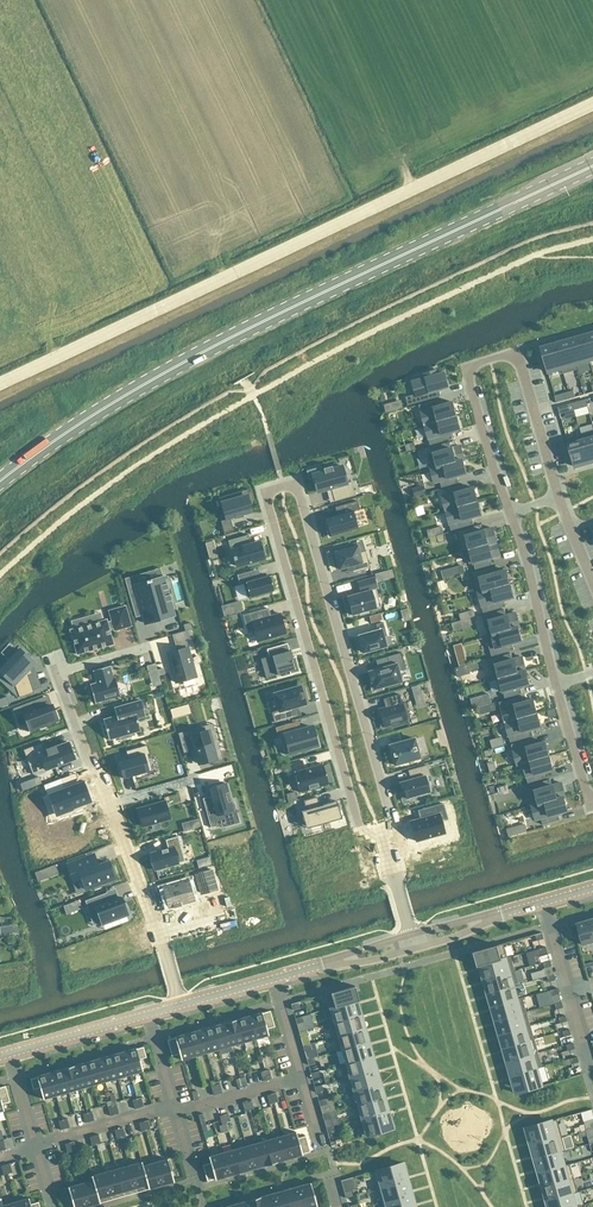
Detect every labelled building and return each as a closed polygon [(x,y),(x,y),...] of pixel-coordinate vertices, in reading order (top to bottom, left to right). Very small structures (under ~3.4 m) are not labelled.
[(583,338),(589,360),(590,360),(592,359),(592,335),(583,338)] [(589,360),(583,338),(569,342),(576,367),(577,367),(590,363),(590,360),(589,360)] [(576,367),(569,342),(556,345),(555,345),(562,368),(561,368),(563,374),(577,369),(577,367),(576,367)] [(555,345),(556,345),(555,343),(540,347),(543,356),(547,372),(561,368),(562,368),(555,345)] [(408,405),(440,396),(439,389),(448,387),(444,372),(436,375),(435,370),(424,374),(425,378),(412,382),(415,394),(405,396),(408,405)] [(441,398),(419,404),(425,425),(457,416),(453,402),(443,405),(441,398)] [(407,407),(405,400),(392,404),(394,411),(407,407)] [(580,408),(578,401),(572,403),(574,410),(580,408)] [(574,410),(572,403),(557,407),(559,414),(574,410)] [(460,429),(457,416),(425,425),(430,445),(453,438),(451,432),(460,429)] [(580,434),(588,462),(592,461),(592,431),(580,434)] [(588,462),(580,434),(566,438),(571,457),(574,466),(588,462)] [(407,451),(416,449),(414,442),(405,445),(407,451)] [(428,454),(432,467),(432,468),(462,460),(463,460),(464,460),(460,445),(450,448),(449,442),(432,446),(433,453),(428,454)] [(466,473),(463,460),(462,460),(432,468),(432,467),(430,468),(435,482),(440,480),(442,487),(459,482),(457,476),(466,473)] [(323,468),(324,471),(312,474),(314,480),(313,480),(314,483),(315,483),(317,492),(326,490),(331,488),(334,501),(355,495),(351,482),(347,483),(342,465),(332,468),(331,466),(323,468)] [(442,496),(446,510),(478,501),(474,487),(464,490),(462,484),(446,488),(447,494),(442,496)] [(413,496),(426,493),(424,486),(411,490),(413,496)] [(251,513),(246,495),(234,499),(233,494),(234,494),(234,493),(218,497),(219,498),(220,498),(226,519),(221,521),(224,533),(233,530),(230,519),(235,517),(235,519),(236,518),(236,517),(241,515),(241,517),(242,517),(242,515),(251,513)] [(337,515),(325,518),(325,519),(326,519),(328,528),(329,529),(331,535),(350,530),(358,528),(357,527),(352,511),(359,509),(357,501),(335,507),(335,508),(336,507),(338,515),(337,515)] [(481,515),(478,501),(446,510),(452,530),(474,524),(472,517),(481,515)] [(464,551),(465,551),(465,550),(496,541),(492,528),(483,530),(481,524),(458,531),(464,551)] [(263,543),(260,544),(259,541),(250,544),(248,534),(228,540),(230,551),(232,550),(234,556),(232,556),(233,560),(234,559),(236,566),(246,563),(247,567),(259,563),(258,560),(264,558),(264,556),(266,555),(263,543)] [(445,541),(443,534),(436,536),(438,543),(445,541)] [(500,555),(496,541),(465,550),(465,551),(469,564),(473,563),(475,569),(492,564),(490,558),(500,555)] [(339,569),(351,565),(353,572),(369,568),(364,550),(359,552),(357,545),(334,552),(339,569)] [(452,569),(454,576),(465,573),(463,566),(452,569)] [(472,572),(477,593),(510,583),(506,570),(496,572),(494,566),(472,572)] [(240,585),(243,584),(247,598),(273,590),(269,575),(255,579),(253,570),(237,575),(240,585)] [(380,572),(374,574),(376,582),(382,580),(380,572)] [(173,615),(163,577),(134,585),(137,594),(129,596),(135,617),(143,615),(145,623),(155,620),(154,617),(162,615),(163,618),(173,615)] [(347,596),(352,615),(359,613),(359,615),(369,613),(368,610),(380,606),(375,588),(376,588),(373,577),(357,582),(360,592),(347,596)] [(514,597),(510,583),(477,593),(483,613),(506,606),(504,600),(514,597)] [(240,601),(234,602),(237,612),(243,610),(240,601)] [(71,629),(70,629),(70,631),(77,653),(76,653),(77,654),(78,654),(112,644),(113,644),(113,643),(109,629),(113,628),(114,630),(131,626),(125,606),(109,610),(111,621),(107,622),(106,620),(107,620),(106,619),(105,619),(105,620),(102,620),(84,626),(82,618),(71,621),(73,629),(71,629)] [(267,608),(243,615),(247,631),(253,629),(257,641),(286,633),(280,613),(270,616),(267,608)] [(466,612),(468,618),(469,618),(475,616),(473,609),(466,612)] [(481,615),(487,635),(487,636),(518,627),(520,627),(515,613),(506,615),(504,609),(481,615)] [(380,613),(368,616),(370,623),(382,620),(380,613)] [(471,626),(469,618),(468,618),(461,620),(461,621),(463,628),(471,626)] [(190,621),(183,623),(185,630),(193,628),(190,621)] [(375,631),(358,636),(363,652),(386,646),(379,622),(373,624),(375,631)] [(522,640),(518,627),(487,636),(487,635),(485,635),(491,656),(514,650),(512,643),(522,640)] [(193,638),(190,629),(184,631),(186,640),(193,638)] [(176,649),(167,652),(176,682),(196,676),(188,646),(177,649),(176,647),(176,649)] [(260,659),(266,678),(296,669),(290,650),(280,653),(278,646),(266,649),(269,656),(260,659)] [(29,667),(34,662),(20,649),(18,652),(17,651),(9,660),(9,661),(0,671),(14,684),(14,683),(19,697),(34,692),(27,675),(32,673),(29,667)] [(390,666),(368,672),(371,681),(372,681),(374,688),(401,681),(398,671),(406,669),(401,652),(387,656),(390,666)] [(494,680),(496,679),(526,670),(522,657),(512,660),(510,653),(488,659),(494,680)] [(459,667),(464,665),(468,664),(465,655),(456,657),(459,667)] [(475,662),(468,664),(464,665),(465,670),(476,667),(475,662)] [(110,665),(92,671),(93,671),(95,678),(97,678),(98,682),(90,685),(90,684),(89,684),(95,703),(95,702),(119,695),(120,696),(115,677),(114,677),(114,678),(113,678),(109,666),(110,666),(110,665)] [(530,684),(526,670),(496,679),(500,692),(503,691),(505,698),(522,693),(520,687),(530,684)] [(274,722),(293,717),(291,708),(308,703),(305,691),(302,691),(300,686),(288,689),(287,687),(276,690),(277,692),(274,693),(279,710),(272,712),(274,722)] [(419,686),(412,688),(414,695),(421,693),(419,686)] [(385,708),(379,710),(381,718),(383,726),(385,725),(391,723),(410,718),(405,702),(402,703),(399,694),(385,698),(388,707),(385,708)] [(489,694),(470,699),(473,708),(477,707),(487,704),(491,703),(489,694)] [(499,702),(505,722),(537,713),(533,699),(523,702),(521,696),(499,702)] [(5,699),(0,701),(0,710),(8,707),(5,699)] [(116,715),(103,719),(109,739),(119,736),(120,739),(131,736),(130,733),(140,730),(137,718),(145,716),(141,700),(114,708),(116,715)] [(20,705),(12,708),(13,709),(21,706),(27,723),(30,731),(58,721),(53,710),(52,710),(50,705),(36,710),(32,701),(20,705)] [(494,702),(491,703),(487,704),(489,711),(496,709),(494,702)] [(176,707),(170,709),(172,716),(178,714),(176,707)] [(541,727),(537,713),(505,722),(510,742),(533,736),(531,729),(541,727)] [(312,726),(295,731),(293,722),(275,727),(278,737),(280,736),(285,754),(317,745),(312,726)] [(179,732),(178,733),(181,744),(192,741),(199,763),(201,762),(202,765),(203,765),(202,762),(218,758),(214,744),(218,743),(214,729),(200,732),(199,727),(197,727),(198,730),(179,735),(179,732)] [(414,738),(389,745),(395,765),(420,758),(414,738)] [(517,765),(522,763),(549,755),(545,742),(535,744),(533,738),(511,744),(517,765)] [(41,743),(23,749),(32,774),(74,758),(68,742),(55,747),(55,745),(46,749),(46,750),(44,751),(41,743)] [(146,745),(128,750),(129,751),(130,757),(131,757),(128,758),(118,761),(120,769),(123,778),(139,774),(152,770),(149,762),(147,754),(149,753),(148,749),(146,745)] [(553,769),(549,755),(522,763),(528,783),(545,778),(543,771),(553,769)] [(302,760),(291,763),(293,770),(304,767),(302,760)] [(300,792),(328,784),(323,764),(294,772),(300,792)] [(431,791),(427,776),(430,775),(427,765),(411,770),(413,779),(400,783),(402,791),(399,792),(402,802),(416,798),(415,796),(431,791)] [(39,777),(20,784),(22,791),(41,783),(39,777)] [(61,779),(44,785),(51,805),(53,804),(57,814),(89,802),(82,782),(65,789),(61,779)] [(528,785),(534,804),(534,805),(564,797),(565,797),(561,782),(552,785),(550,779),(528,785)] [(226,823),(223,813),(233,810),(231,803),(225,783),(209,787),(211,796),(213,799),(204,802),(203,798),(202,798),(211,827),(221,825),(226,823)] [(301,811),(306,828),(342,818),(337,801),(320,806),(317,797),(303,801),(306,810),(301,811)] [(568,810),(564,797),(534,805),(534,804),(531,805),(535,820),(541,818),(542,824),(560,819),(558,813),(568,810)] [(141,826),(169,818),(164,801),(136,809),(141,826)] [(421,818),(410,821),(416,841),(445,833),(441,821),(447,819),(443,803),(418,810),(418,811),(421,810),(423,816),(420,817),(421,818)] [(53,826),(56,834),(47,837),(51,850),(71,842),(73,850),(100,840),(95,826),(83,831),(77,817),(53,826)] [(198,819),(189,822),(191,828),(199,826),(198,819)] [(524,824),(517,826),(519,833),(526,831),(524,824)] [(168,848),(167,848),(161,850),(155,852),(150,854),(155,870),(185,861),(178,836),(165,839),(168,848)] [(345,842),(330,847),(328,838),(315,842),(322,867),(350,860),(345,842)] [(67,864),(73,881),(81,878),(85,889),(92,886),(93,890),(114,882),(113,879),(115,878),(109,862),(98,866),(93,868),(89,856),(67,864)] [(58,873),(55,865),(48,867),(51,875),(58,873)] [(210,869),(196,873),(202,893),(216,889),(210,869)] [(181,905),(180,903),(193,899),(188,881),(163,888),(168,907),(173,905),(173,908),(181,905)] [(119,898),(110,901),(106,892),(85,900),(90,915),(97,912),(101,922),(109,919),(110,923),(119,919),(118,916),(127,912),(121,897),(119,898)] [(73,902),(63,906),(66,914),(76,910),(73,902)] [(577,923),(577,924),(570,926),(573,936),(580,934),(583,945),(592,942),(592,933),(589,919),(577,923)] [(18,931),(17,924),(6,926),(7,933),(18,931)] [(479,966),(483,965),(507,958),(507,957),(503,943),(473,952),(476,960),(478,967),(479,966)] [(483,965),(487,978),(515,970),(511,956),(507,957),(507,958),(483,965)] [(515,970),(487,978),(491,992),(513,986),(513,988),(519,986),(518,984),(515,970)] [(356,992),(354,986),(325,994),(329,1009),(331,1008),(353,1001),(353,1002),(359,1000),(356,992)] [(513,986),(491,992),(495,1006),(517,999),(513,988),(513,986)] [(550,990),(536,994),(538,1000),(552,996),(550,990)] [(517,999),(495,1006),(499,1019),(526,1012),(522,997),(517,999)] [(353,1002),(353,1001),(331,1008),(334,1021),(335,1021),(357,1015),(353,1002)] [(275,1027),(270,1010),(262,1013),(262,1012),(249,1015),(256,1039),(269,1035),(267,1029),(275,1027)] [(526,1012),(499,1019),(502,1033),(530,1025),(526,1012)] [(256,1039),(249,1015),(237,1019),(243,1042),(256,1039)] [(333,1037),(361,1029),(357,1015),(335,1021),(334,1021),(329,1022),(333,1037)] [(243,1042),(237,1019),(224,1022),(231,1046),(243,1042)] [(231,1046),(224,1022),(212,1026),(219,1049),(231,1046)] [(530,1025),(502,1033),(506,1047),(534,1039),(533,1037),(530,1025)] [(219,1049),(212,1026),(200,1029),(206,1053),(219,1049)] [(206,1053),(200,1029),(187,1033),(194,1056),(206,1053)] [(342,1049),(365,1043),(361,1029),(333,1037),(337,1051),(342,1050),(342,1049)] [(194,1056),(187,1033),(175,1037),(167,1040),(171,1056),(179,1054),(181,1060),(194,1056)] [(534,1039),(506,1047),(510,1060),(510,1061),(538,1053),(534,1039)] [(284,1040),(275,1040),(276,1063),(285,1063),(284,1040)] [(346,1063),(369,1056),(365,1043),(342,1049),(342,1050),(346,1063)] [(146,1057),(143,1046),(136,1048),(123,1051),(130,1074),(143,1071),(139,1059),(146,1057)] [(130,1074),(123,1051),(111,1055),(118,1078),(130,1074)] [(538,1053),(510,1061),(514,1074),(542,1066),(538,1053)] [(118,1078),(111,1055),(99,1058),(105,1081),(118,1078)] [(372,1070),(369,1056),(346,1063),(350,1076),(372,1070)] [(105,1081),(99,1058),(86,1062),(93,1085),(105,1081)] [(93,1085),(86,1062),(74,1065),(81,1088),(93,1085)] [(81,1088),(74,1065),(62,1069),(68,1092),(81,1088)] [(542,1067),(542,1066),(514,1074),(518,1088),(528,1085),(529,1089),(541,1086),(539,1076),(544,1075),(542,1067)] [(68,1092),(62,1069),(49,1072),(56,1095),(68,1092)] [(348,1092),(376,1084),(372,1070),(350,1076),(344,1078),(348,1092)] [(56,1095),(49,1072),(36,1076),(37,1077),(30,1079),(33,1089),(40,1087),(43,1099),(56,1095)] [(352,1105),(380,1097),(376,1084),(348,1092),(352,1105)] [(2,1104),(10,1102),(5,1086),(0,1087),(0,1111),(4,1110),(2,1104)] [(356,1119),(384,1111),(380,1097),(352,1105),(356,1119)] [(120,1115),(129,1112),(126,1102),(117,1105),(120,1115)] [(243,1112),(240,1104),(229,1107),(231,1115),(243,1112)] [(378,1128),(388,1125),(384,1111),(356,1119),(361,1137),(379,1132),(378,1128)] [(82,1114),(74,1117),(77,1128),(85,1125),(82,1114)] [(533,1140),(534,1144),(562,1136),(557,1119),(539,1124),(539,1125),(540,1127),(530,1130),(533,1140)] [(296,1132),(283,1135),(290,1158),(302,1155),(302,1154),(310,1152),(306,1135),(298,1138),(296,1132)] [(290,1158),(283,1135),(271,1139),(277,1162),(290,1158)] [(562,1136),(534,1144),(538,1158),(560,1152),(566,1151),(565,1150),(562,1136)] [(277,1162),(271,1139),(258,1142),(265,1165),(277,1162)] [(265,1165),(258,1142),(246,1146),(253,1169),(265,1165)] [(196,1156),(206,1153),(203,1146),(193,1149),(196,1156)] [(253,1169),(246,1146),(234,1149),(240,1172),(253,1169)] [(240,1172),(234,1149),(221,1153),(228,1176),(240,1172)] [(560,1152),(538,1158),(542,1172),(564,1165),(560,1152)] [(228,1176),(221,1153),(209,1156),(210,1163),(202,1165),(207,1181),(215,1179),(215,1180),(228,1176)] [(168,1158),(155,1162),(161,1185),(174,1182),(168,1158)] [(142,1166),(143,1166),(142,1161),(129,1165),(135,1188),(147,1185),(148,1185),(142,1166)] [(155,1162),(143,1166),(142,1166),(148,1185),(147,1185),(148,1189),(161,1185),(155,1162)] [(564,1165),(542,1172),(546,1186),(573,1178),(569,1164),(564,1165)] [(135,1188),(129,1165),(116,1169),(123,1192),(135,1188)] [(376,1189),(404,1181),(400,1167),(390,1170),(389,1168),(390,1167),(389,1166),(371,1172),(376,1189)] [(123,1192),(116,1169),(104,1172),(111,1195),(123,1192)] [(111,1195),(104,1172),(91,1176),(93,1180),(98,1199),(99,1199),(111,1195)] [(573,1178),(546,1186),(549,1196),(550,1200),(577,1192),(573,1178)] [(93,1180),(81,1183),(87,1206),(100,1203),(99,1199),(98,1199),(93,1180)] [(408,1195),(404,1181),(376,1189),(380,1203),(408,1195)] [(310,1182),(298,1186),(303,1206),(312,1206),(317,1206),(310,1182)] [(81,1183),(68,1187),(74,1206),(85,1206),(87,1206),(81,1183)] [(298,1186),(285,1190),(290,1206),(303,1206),(298,1186)] [(285,1190),(273,1193),(277,1206),(290,1206),(285,1190)] [(550,1200),(552,1206),(576,1206),(573,1198),(579,1196),(577,1192),(550,1200)] [(273,1193),(260,1197),(263,1206),(277,1206),(273,1193)] [(408,1195),(380,1203),(381,1206),(411,1206),(408,1195)] [(260,1197),(248,1200),(250,1206),(263,1206),(260,1197)] [(30,1204),(29,1198),(16,1201),(17,1206),(40,1206),(38,1201),(30,1204)]
